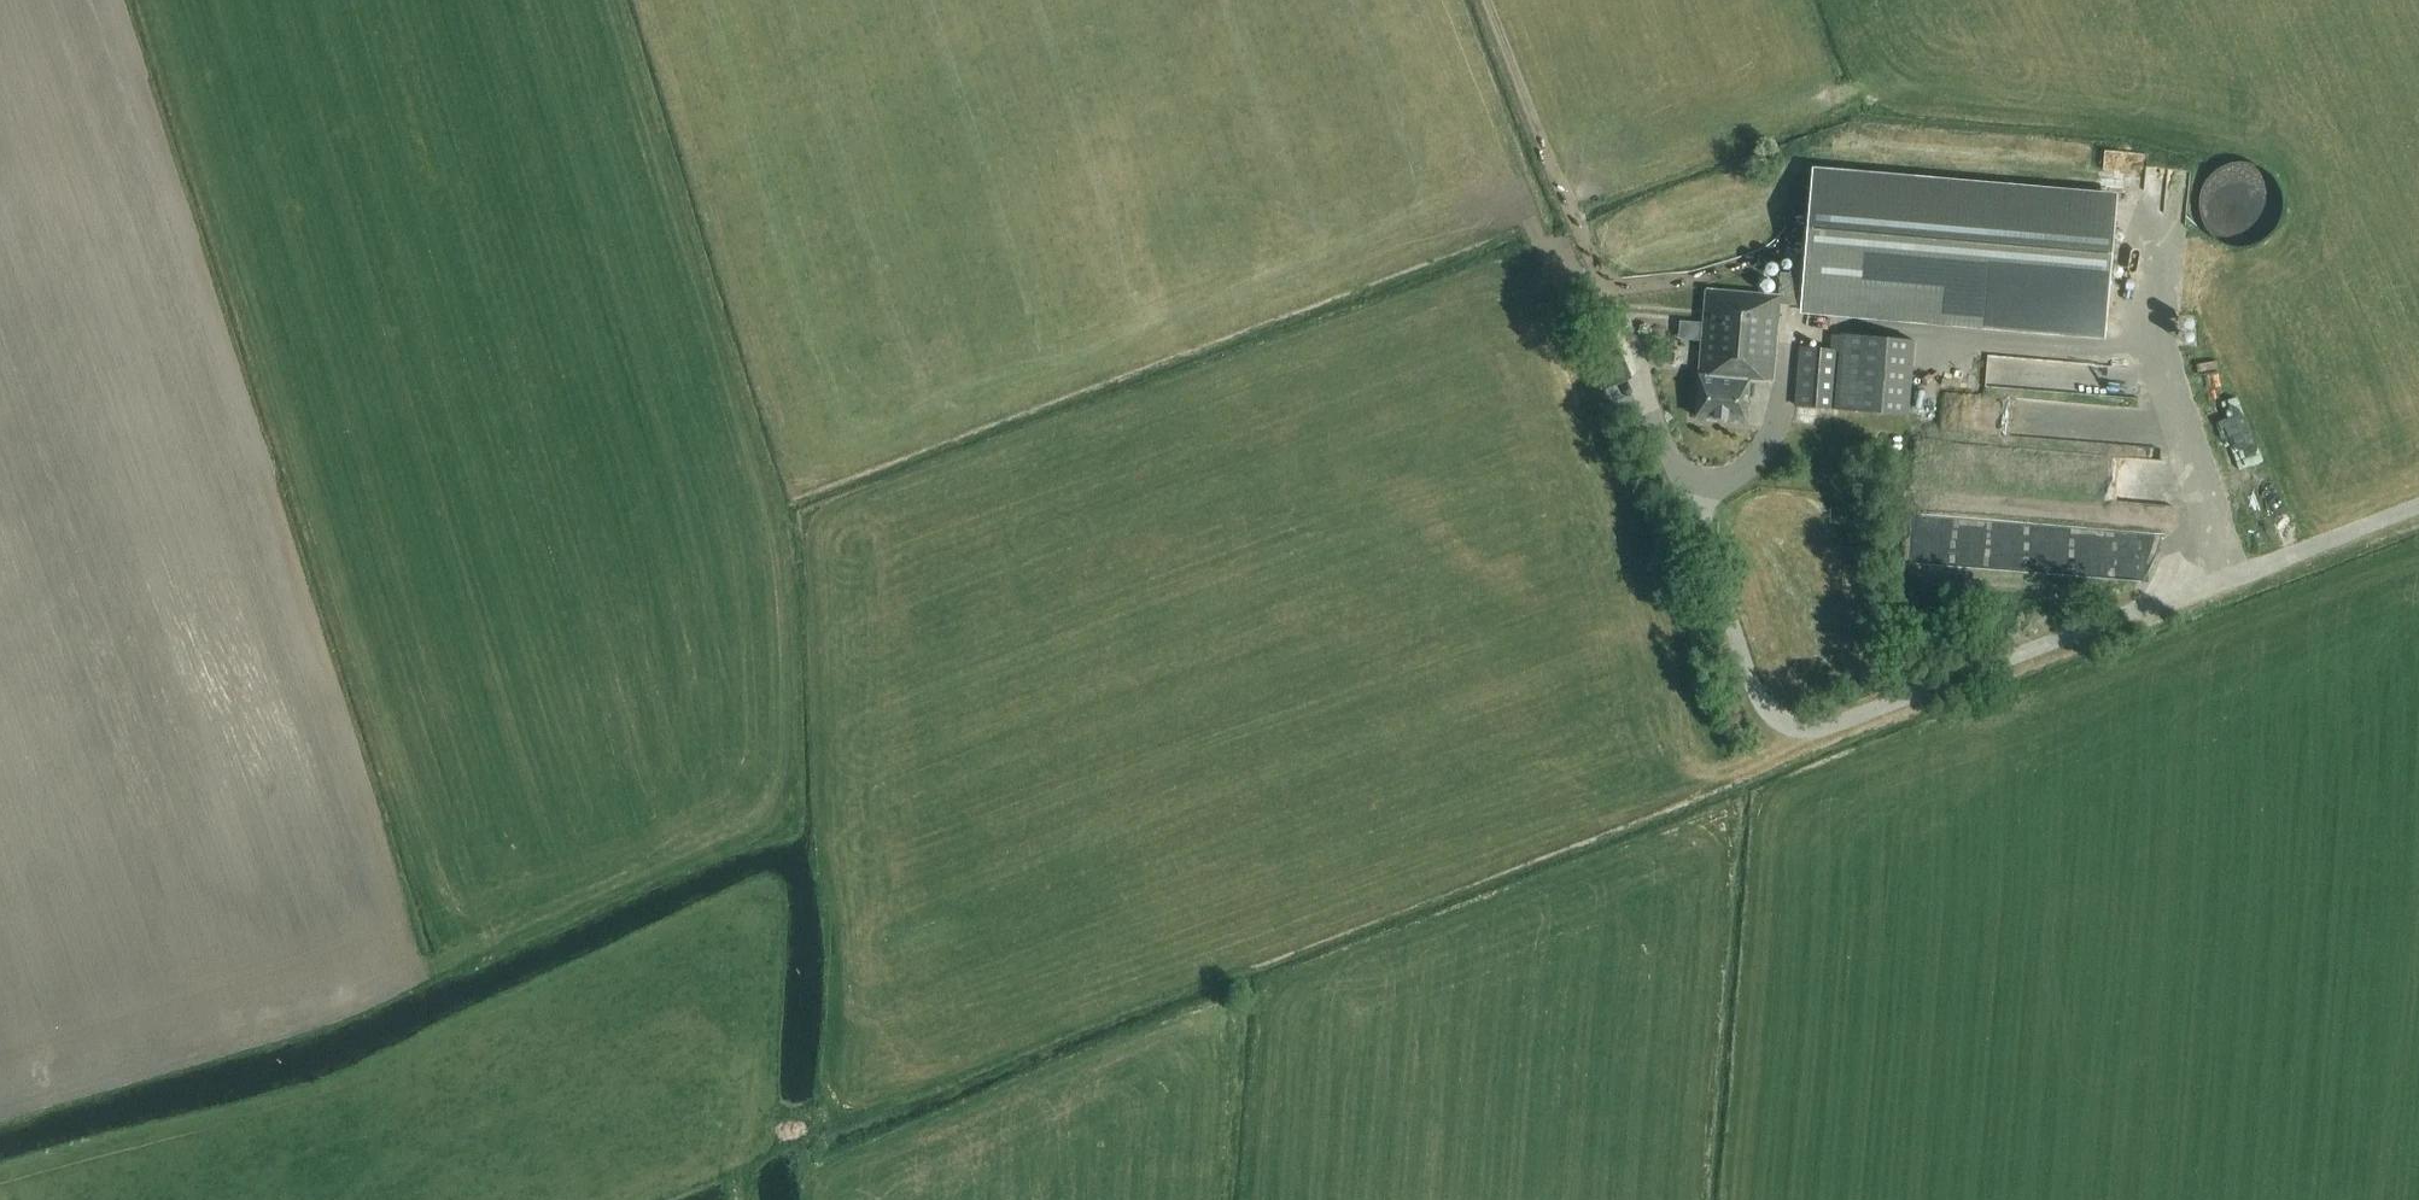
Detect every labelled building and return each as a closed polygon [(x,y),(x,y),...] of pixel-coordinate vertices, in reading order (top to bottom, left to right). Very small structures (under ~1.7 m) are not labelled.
[(2210,225),(2276,222),(2273,165),(2207,168),(2210,225)] [(2105,333),(2112,255),(2117,195),(1812,170),(1805,259),(1793,258),(1792,274),(1781,273),(1779,295),(1704,289),(1693,415),(1749,420),(1752,382),(1768,384),(1775,304),(2105,333)] [(1909,415),(1914,340),(1830,333),(1829,350),(1800,347),(1795,405),(1909,415)] [(1618,376),(1622,374),(1634,370),(1627,346),(1611,350),(1618,376)] [(1991,355),(1992,380),(2025,378),(2024,353),(1991,355)]
